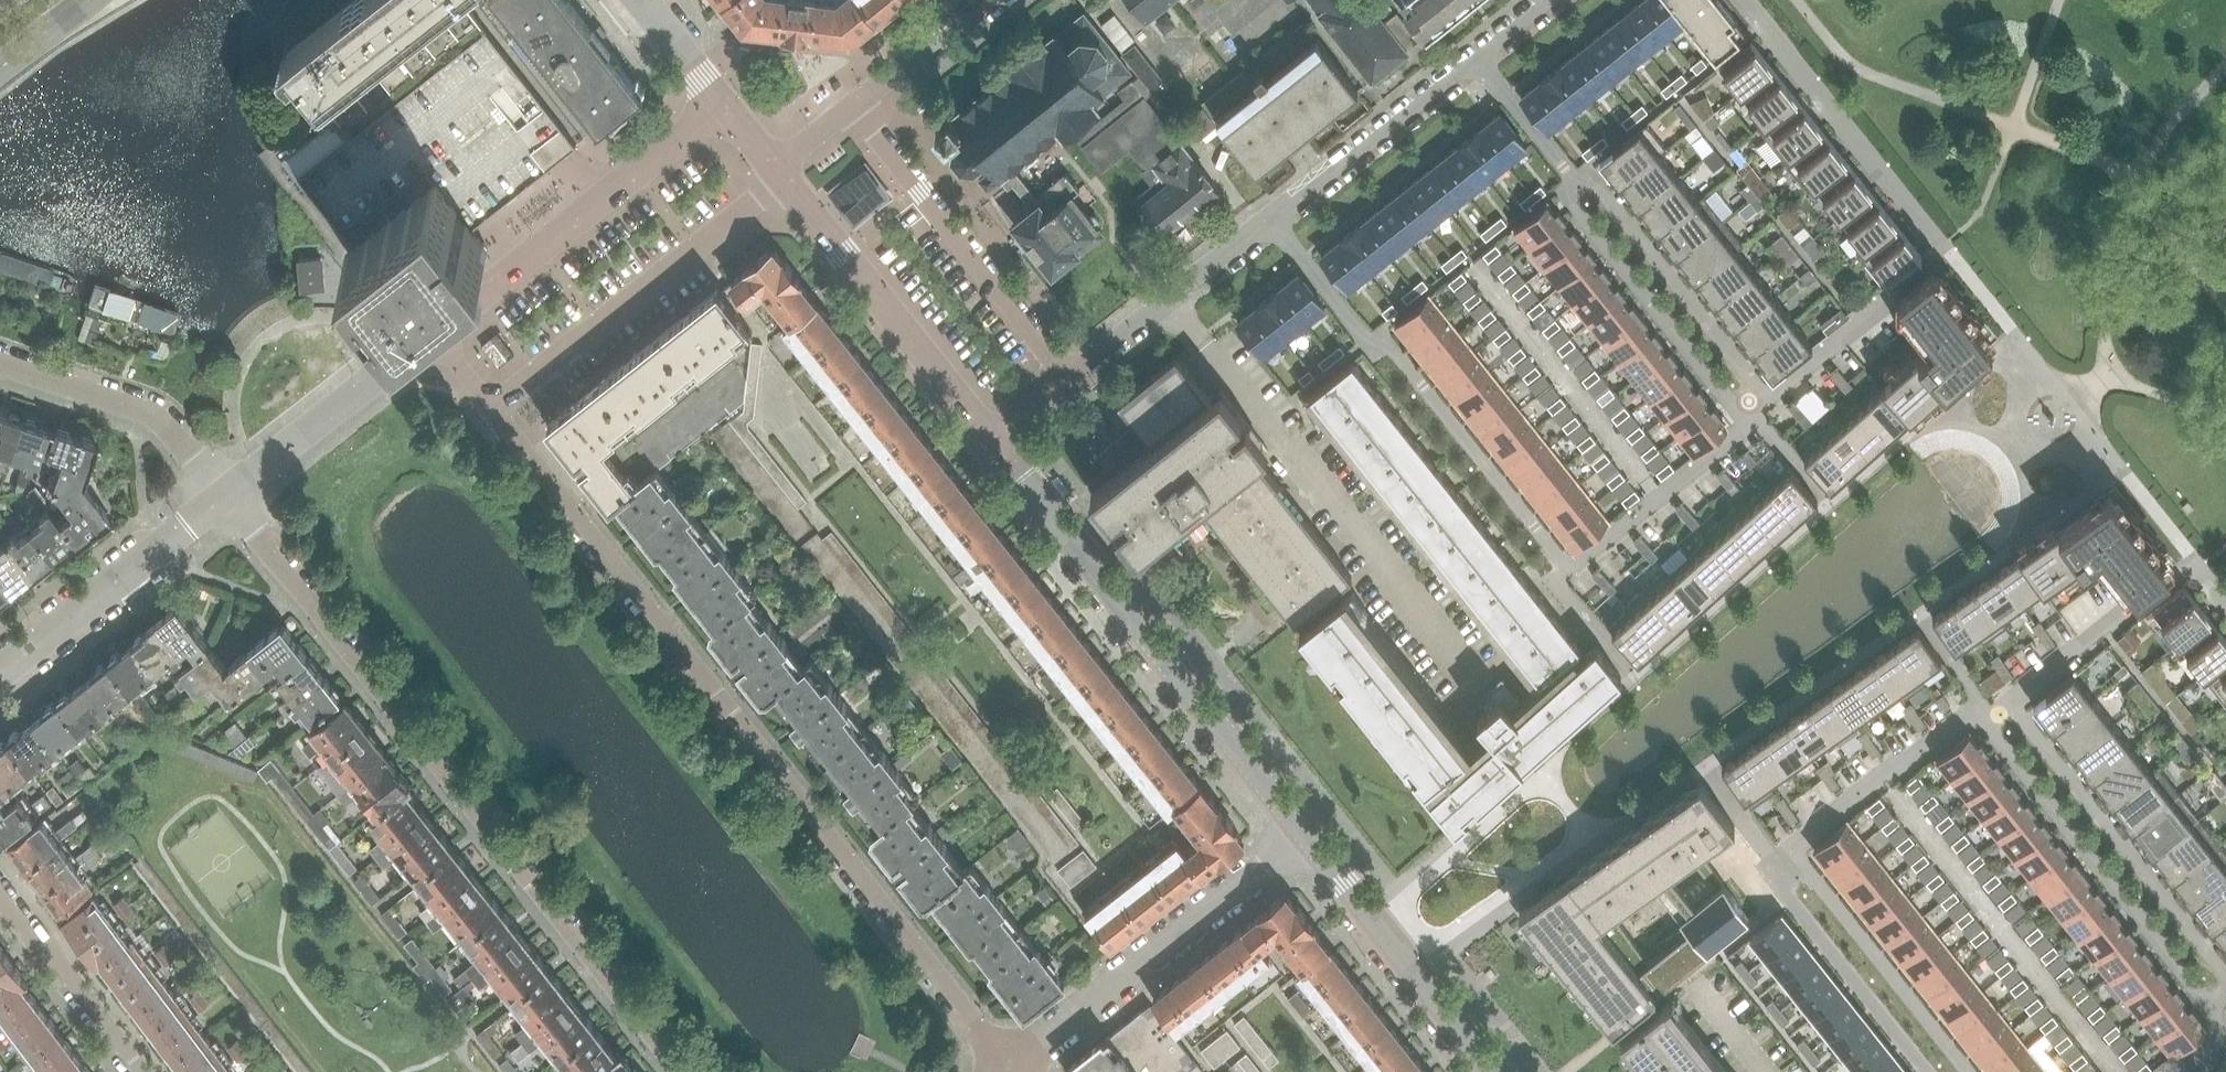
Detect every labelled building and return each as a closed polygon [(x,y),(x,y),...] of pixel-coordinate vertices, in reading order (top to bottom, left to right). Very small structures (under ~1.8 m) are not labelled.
[(284,157),(288,162),(339,228),(352,246),(345,251),(346,252),(367,279),(374,273),(382,284),(375,290),(397,318),(487,247),(471,227),(569,151),(576,146),(485,30),(462,0),(456,0),(325,103),(335,116),(287,154),(284,157)] [(286,53),(295,64),(317,94),(320,93),(322,96),(324,95),(352,73),(446,0),(353,0),(286,53)] [(567,0),(496,0),(597,129),(644,92),(642,90),(640,92),(598,39),(606,33),(599,25),(592,31),(567,0)] [(785,0),(726,0),(721,4),(722,6),(723,5),(742,30),(782,34),(785,0)] [(810,37),(813,0),(785,0),(782,34),(782,35),(810,39),(810,37)] [(810,37),(850,42),(874,22),(856,0),(813,0),(810,37)] [(874,22),(875,24),(904,0),(856,0),(874,22)] [(1146,17),(1167,0),(1132,0),(1146,17)] [(1364,0),(1308,0),(1371,80),(1405,53),(1402,49),(1416,39),(1395,13),(1382,23),(1364,0)] [(1420,35),(1422,33),(1426,38),(1425,38),(1426,39),(1475,0),(1393,0),(1420,35)] [(1639,2),(1666,36),(1683,22),(1685,21),(1686,20),(1669,0),(1642,0),(1639,2)] [(1686,20),(1685,21),(1714,58),(1745,34),(1718,0),(1669,0),(1686,20)] [(1639,2),(1619,18),(1646,52),(1666,36),(1639,2)] [(987,188),(999,178),(1010,168),(1057,130),(1063,137),(1098,110),(1092,103),(1103,94),(1102,92),(1129,71),(1083,14),(1056,35),(1055,34),(1044,42),(1038,35),(1004,62),(1010,69),(951,116),(949,113),(936,124),(947,136),(949,135),(955,142),(953,144),(951,158),(960,168),(973,170),(976,168),(982,176),(979,178),(987,188)] [(1134,40),(1114,14),(1100,26),(1120,51),(1134,40)] [(1619,18),(1599,34),(1626,68),(1646,52),(1619,18)] [(1313,35),(1303,23),(1257,59),(1267,72),(1313,35)] [(1599,34),(1579,50),(1606,83),(1626,68),(1599,34)] [(1749,42),(1718,66),(1738,91),(1756,77),(1769,66),(1755,49),(1749,42)] [(1122,55),(1156,97),(1167,88),(1134,45),(1122,55)] [(1357,91),(1323,48),(1222,129),(1256,172),(1292,143),(1357,91)] [(1579,50),(1560,65),(1586,99),(1606,83),(1579,50)] [(1691,66),(1697,61),(1692,54),(1686,59),(1691,66)] [(1694,75),(1704,66),(1699,60),(1688,68),(1694,75)] [(1560,65),(1540,81),(1567,115),(1586,99),(1560,65)] [(1756,77),(1738,91),(1763,122),(1781,108),(1794,97),(1780,80),(1769,66),(1756,77)] [(1249,85),(1240,74),(1202,104),(1211,115),(1249,85)] [(1669,83),(1674,90),(1685,82),(1679,75),(1669,83)] [(1540,81),(1520,97),(1547,131),(1567,115),(1540,81)] [(1216,189),(1132,83),(1121,92),(1127,100),(1077,139),(1101,169),(1134,143),(1135,145),(1134,154),(1136,156),(1133,158),(1139,165),(1141,163),(1143,166),(1151,166),(1142,172),(1153,185),(1135,199),(1162,232),(1216,189)] [(1664,99),(1674,90),(1669,83),(1658,92),(1664,99)] [(1706,97),(1689,104),(1702,121),(1713,113),(1706,97)] [(1763,122),(1756,128),(1780,159),(1806,139),(1819,129),(1805,111),(1794,97),(1781,108),(1763,122)] [(1689,130),(1695,126),(1678,105),(1673,109),(1689,130)] [(1645,113),(1640,107),(1629,115),(1635,122),(1645,113)] [(1524,148),(1497,115),(1476,132),(1504,165),(1524,148)] [(1635,122),(1629,115),(1619,123),(1624,130),(1635,122)] [(1703,122),(1710,131),(1719,124),(1712,115),(1703,122)] [(1628,138),(1599,161),(1601,163),(1609,173),(1620,187),(1632,178),(1659,156),(1659,155),(1666,150),(1646,124),(1639,130),(1628,138)] [(1696,127),(1685,135),(1690,141),(1700,132),(1696,127)] [(1806,139),(1780,159),(1805,190),(1830,170),(1843,160),(1829,142),(1819,129),(1806,139)] [(1504,165),(1476,132),(1457,147),(1484,180),(1504,165)] [(1715,137),(1727,152),(1732,149),(1719,133),(1715,137)] [(1606,145),(1600,138),(1590,146),(1595,153),(1606,145)] [(1595,153),(1590,146),(1579,154),(1585,161),(1595,153)] [(1484,180),(1457,147),(1437,163),(1464,196),(1484,180)] [(1702,158),(1713,171),(1724,162),(1714,149),(1702,158)] [(1632,178),(1620,187),(1628,197),(1639,211),(1651,201),(1678,179),(1659,156),(1632,178)] [(1830,170),(1805,190),(1807,192),(1814,187),(1837,216),(1856,202),(1868,191),(1855,174),(1851,169),(1843,160),(1830,170)] [(862,162),(826,191),(838,207),(840,206),(873,179),(875,178),(862,162)] [(1464,196),(1437,163),(1417,178),(1445,212),(1464,196)] [(1760,200),(1770,191),(1751,167),(1741,176),(1760,200)] [(1101,232),(1072,195),(1079,190),(1066,173),(1034,198),(1010,168),(999,178),(1007,187),(1012,183),(1027,203),(1022,207),(1027,212),(1012,224),(1051,273),(1078,252),(1077,251),(1101,232)] [(1445,212),(1417,178),(1398,194),(1425,227),(1445,212)] [(873,179),(840,206),(850,219),(884,193),(873,179)] [(1651,201),(1639,211),(1647,221),(1658,235),(1670,225),(1704,198),(1703,196),(1696,201),(1678,179),(1651,201)] [(1740,190),(1756,211),(1763,205),(1747,184),(1740,190)] [(1545,193),(1539,186),(1529,195),(1534,201),(1545,193)] [(1856,202),(1837,216),(1862,247),(1880,233),(1893,222),(1879,205),(1875,200),(1868,191),(1856,202)] [(1425,227),(1398,194),(1378,210),(1405,243),(1425,227)] [(1534,201),(1529,195),(1518,203),(1524,210),(1534,201)] [(1670,225),(1658,235),(1666,245),(1677,259),(1689,250),(1724,222),(1704,198),(1670,225)] [(1513,229),(1528,248),(1564,219),(1558,211),(1554,214),(1546,203),(1513,229)] [(1776,214),(1787,229),(1797,221),(1786,206),(1776,214)] [(1405,243),(1378,210),(1358,225),(1386,259),(1405,243)] [(1505,224),(1500,218),(1489,226),(1495,233),(1505,224)] [(1528,248),(1543,267),(1579,238),(1564,219),(1528,248)] [(1689,250),(1677,259),(1685,269),(1696,283),(1708,274),(1736,251),(1743,246),(1724,222),(1689,250)] [(1862,247),(1855,253),(1882,286),(1905,267),(1920,256),(1918,253),(1904,236),(1903,234),(1893,222),(1880,233),(1862,247)] [(1386,259),(1358,225),(1338,241),(1366,274),(1386,259)] [(1495,233),(1489,226),(1479,234),(1485,241),(1495,233)] [(1779,254),(1790,245),(1781,234),(1770,242),(1779,254)] [(1543,267),(1558,286),(1594,257),(1579,238),(1543,267)] [(1366,274),(1338,241),(1318,257),(1346,291),(1366,274)] [(1807,242),(1802,246),(1813,260),(1818,256),(1807,242)] [(1494,244),(1481,255),(1487,262),(1499,251),(1494,244)] [(1779,254),(1788,265),(1799,256),(1790,245),(1779,254)] [(1466,256),(1460,249),(1450,257),(1455,264),(1466,256)] [(763,290),(756,282),(784,260),(783,260),(782,261),(774,251),(769,251),(745,269),(746,270),(731,282),(747,302),(763,290)] [(1708,274),(1696,283),(1704,293),(1715,307),(1727,297),(1755,275),(1736,251),(1708,274)] [(73,300),(79,282),(0,256),(0,277),(73,300)] [(299,278),(300,288),(324,286),(323,276),(320,277),(319,257),(299,258),(300,278),(299,278)] [(1455,264),(1450,257),(1439,265),(1445,272),(1455,264)] [(1594,257),(1558,286),(1573,305),(1609,276),(1594,257)] [(784,260),(756,282),(763,290),(772,302),(785,317),(788,322),(814,301),(810,297),(799,282),(800,281),(800,280),(784,260)] [(1509,263),(1496,274),(1502,280),(1515,270),(1509,263)] [(1798,277),(1806,286),(1816,277),(1808,268),(1798,277)] [(1936,341),(1884,388),(1911,419),(1992,346),(1931,269),(1899,295),(1936,341)] [(1460,272),(1447,282),(1452,289),(1465,279),(1460,272)] [(1827,277),(1843,298),(1848,294),(1832,273),(1827,277)] [(1323,308),(1296,275),(1276,291),(1303,325),(1323,308)] [(1727,297),(1715,307),(1723,317),(1734,331),(1746,321),(1774,299),(1755,275),(1727,297)] [(1573,305),(1588,324),(1624,295),(1609,276),(1573,305)] [(1426,287),(1421,280),(1410,288),(1416,295),(1426,287)] [(747,302),(731,282),(718,292),(734,312),(747,302)] [(1524,282),(1511,292),(1517,299),(1530,289),(1524,282)] [(93,286),(87,304),(174,333),(180,315),(93,286)] [(1416,295),(1410,288),(1400,297),(1406,303),(1416,295)] [(734,312),(718,292),(717,290),(566,409),(547,425),(577,464),(744,324),(734,312)] [(1303,325),(1276,291),(1256,307),(1283,340),(1303,325)] [(1475,291),(1462,301),(1467,308),(1480,298),(1475,291)] [(1588,324),(1603,342),(1639,314),(1624,295),(1588,324)] [(1443,316),(1428,297),(1394,324),(1409,343),(1443,316)] [(1746,321),(1734,331),(1742,341),(1753,355),(1765,345),(1793,323),(1774,299),(1746,321)] [(781,327),(805,357),(838,332),(814,301),(788,322),(781,327)] [(1539,301),(1526,311),(1532,318),(1545,308),(1539,301)] [(1396,311),(1391,304),(1380,312),(1386,319),(1396,311)] [(1283,340),(1256,307),(1236,323),(1263,356),(1283,340)] [(1818,325),(1826,334),(1847,317),(1840,308),(1818,325)] [(1490,310),(1477,321),(1483,327),(1496,317),(1490,310)] [(1603,342),(1618,361),(1654,332),(1639,314),(1603,342)] [(1458,336),(1443,316),(1409,343),(1425,363),(1458,336)] [(1554,320),(1541,330),(1547,337),(1560,327),(1554,320)] [(1765,345),(1753,355),(1761,365),(1772,378),(1811,347),(1793,323),(1765,345)] [(617,499),(652,471),(651,470),(741,399),(750,332),(744,324),(577,464),(582,470),(608,503),(610,505),(617,499)] [(81,326),(78,334),(91,338),(94,330),(81,326)] [(1505,328),(1492,339),(1497,346),(1510,335),(1505,328)] [(838,332),(805,357),(829,388),(862,362),(838,332)] [(1618,361),(1633,380),(1669,351),(1654,332),(1618,361)] [(1439,381),(1473,354),(1458,336),(1425,363),(1439,381)] [(509,358),(510,357),(501,344),(499,345),(494,339),(481,350),(498,371),(506,364),(511,360),(509,358)] [(1569,339),(1556,349),(1562,356),(1575,345),(1569,339)] [(761,345),(750,344),(742,400),(709,425),(796,538),(812,526),(798,507),(806,501),(747,428),(747,421),(752,417),(761,345)] [(1343,353),(1337,346),(1327,355),(1332,362),(1343,353)] [(1520,348),(1507,358),(1513,365),(1525,354),(1520,348)] [(1633,380),(1648,399),(1684,370),(1669,351),(1633,380)] [(1488,373),(1473,354),(1439,381),(1454,400),(1488,373)] [(1332,362),(1327,355),(1317,363),(1322,370),(1332,362)] [(1267,449),(1255,434),(1220,390),(1209,399),(1177,359),(1176,358),(1118,403),(1122,407),(1122,408),(1151,444),(1121,468),(1111,476),(1090,493),(1137,552),(1145,546),(1149,543),(1199,504),(1293,623),(1351,577),(1256,458),(1267,449)] [(862,362),(829,388),(853,418),(886,392),(862,362)] [(1538,681),(1579,649),(1352,362),(1310,395),(1320,408),(1324,405),(1334,417),(1330,420),(1341,433),(1344,431),(1354,443),(1351,446),(1361,459),(1365,456),(1375,469),(1371,472),(1382,485),(1385,482),(1395,495),(1392,498),(1402,511),(1406,508),(1416,521),(1412,523),(1423,537),(1426,534),(1436,547),(1433,550),(1443,563),(1447,560),(1457,573),(1453,575),(1464,589),(1467,586),(1477,598),(1474,601),(1538,681)] [(1535,366),(1522,376),(1527,383),(1540,373),(1535,366)] [(1594,369),(1581,380),(1586,387),(1599,376),(1594,369)] [(1313,377),(1307,370),(1297,379),(1302,385),(1313,377)] [(1648,399),(1663,418),(1699,389),(1684,370),(1648,399)] [(1838,370),(1831,376),(1840,385),(1846,380),(1838,370)] [(1469,418),(1503,391),(1488,373),(1454,400),(1469,418)] [(1846,380),(1840,385),(1848,395),(1855,389),(1846,380)] [(1884,388),(1881,384),(1861,402),(1891,437),(1911,419),(1884,388)] [(1609,388),(1596,399),(1601,405),(1614,395),(1609,388)] [(1663,418),(1678,437),(1714,408),(1699,389),(1663,418)] [(1518,410),(1503,391),(1469,418),(1484,437),(1518,410)] [(886,392),(853,418),(878,448),(910,423),(886,392)] [(1559,397),(1546,407),(1552,414),(1565,404),(1559,397)] [(1861,402),(1841,420),(1872,455),(1891,437),(1861,402)] [(1796,403),(1790,409),(1798,419),(1805,413),(1796,403)] [(1624,407),(1611,417),(1616,424),(1629,414),(1624,407)] [(1678,437),(1692,454),(1693,455),(1726,430),(1718,420),(1721,416),(1714,408),(1678,437)] [(1499,456),(1533,429),(1518,410),(1484,437),(1499,456)] [(1813,423),(1805,413),(1798,419),(1807,428),(1813,423)] [(9,456),(21,421),(0,414),(0,469),(4,471),(9,456)] [(1574,416),(1561,426),(1567,433),(1580,423),(1574,416)] [(1872,455),(1841,420),(1821,438),(1852,472),(1872,455)] [(46,429),(21,421),(9,456),(24,461),(23,467),(32,469),(46,429)] [(910,423),(878,448),(902,479),(935,453),(910,423)] [(1639,426),(1626,436),(1631,443),(1644,433),(1639,426)] [(50,430),(43,452),(59,458),(48,490),(68,515),(55,525),(71,544),(73,546),(108,518),(81,483),(95,442),(51,427),(50,430)] [(1548,448),(1533,429),(1499,456),(1514,475),(1548,448)] [(1589,435),(1576,445),(1582,452),(1595,441),(1589,435)] [(1852,472),(1821,438),(1801,456),(1832,490),(1852,472)] [(1654,445),(1641,455),(1646,462),(1659,452),(1654,445)] [(1529,494),(1563,467),(1548,448),(1514,475),(1529,494)] [(935,453),(902,479),(926,509),(959,483),(935,453)] [(1604,453),(1591,464),(1597,471),(1610,460),(1604,453)] [(1749,453),(1743,458),(1751,468),(1758,462),(1749,453)] [(1669,464),(1656,474),(1661,481),(1674,471),(1669,464)] [(1578,486),(1563,467),(1529,494),(1544,512),(1578,486)] [(1787,468),(1767,485),(1797,519),(1817,501),(1787,468)] [(664,560),(700,532),(686,515),(691,511),(670,484),(666,488),(652,471),(617,499),(664,560)] [(1619,472),(1606,483),(1612,489),(1625,479),(1619,472)] [(1725,472),(1718,478),(1727,487),(1734,482),(1725,472)] [(1727,487),(1735,497),(1742,492),(1734,482),(1727,487)] [(959,483),(926,509),(950,539),(983,514),(959,483)] [(1767,485),(1747,503),(1777,537),(1797,519),(1767,485)] [(40,495),(34,486),(27,491),(34,500),(40,495)] [(1559,531),(1593,504),(1578,486),(1544,512),(1559,531)] [(1634,491),(1621,501),(1627,508),(1640,498),(1634,491)] [(2109,494),(2020,557),(2043,590),(2100,550),(2137,595),(2169,569),(2109,494)] [(1747,503),(1744,499),(1723,517),(1757,555),(1777,537),(1747,503)] [(1608,523),(1593,504),(1559,531),(1574,550),(1608,523)] [(1684,505),(1677,511),(1686,521),(1692,515),(1684,505)] [(38,521),(25,531),(49,561),(71,544),(55,525),(43,511),(35,517),(38,521)] [(983,514),(950,539),(974,570),(1007,544),(983,514)] [(1692,515),(1686,521),(1694,530),(1701,525),(1692,515)] [(1707,539),(1737,573),(1757,555),(1723,517),(1702,536),(1706,540),(1707,539)] [(29,577),(49,561),(25,531),(13,540),(10,536),(5,540),(1,543),(29,577)] [(1078,843),(831,531),(821,539),(816,532),(800,545),(1053,863),(1078,843)] [(715,624),(745,601),(750,597),(736,578),(741,574),(720,548),(715,552),(700,532),(664,560),(715,624)] [(8,593),(29,577),(1,543),(5,540),(0,534),(0,583),(8,593)] [(1642,538),(1636,544),(1644,554),(1651,548),(1642,538)] [(1706,540),(1687,557),(1717,590),(1737,573),(1707,539),(1706,540)] [(1007,544),(974,570),(998,600),(1031,574),(1007,544)] [(1651,548),(1644,554),(1653,563),(1659,558),(1651,548)] [(1717,590),(1687,557),(1668,574),(1667,575),(1697,608),(1698,609),(1718,591),(1717,590)] [(2020,557),(1998,572),(2024,609),(2046,593),(2043,590),(2020,557)] [(951,561),(944,566),(950,573),(957,568),(951,561)] [(963,568),(953,576),(958,583),(969,575),(963,568)] [(1665,570),(1644,589),(1677,626),(1697,608),(1667,575),(1668,574),(1665,570)] [(1601,571),(1595,577),(1603,587),(1610,581),(1601,571)] [(1998,572),(1977,588),(2002,624),(2024,609),(1998,572)] [(1031,574),(998,600),(1022,630),(1055,605),(1031,574)] [(1610,581),(1603,587),(1612,596),(1618,591),(1610,581)] [(2182,586),(2151,610),(2175,641),(2194,627),(2207,616),(2193,599),(2182,586)] [(1977,588),(1955,603),(1981,639),(2002,624),(1977,588)] [(1627,611),(1657,644),(1677,626),(1644,589),(1623,607),(1627,611)] [(1465,754),(1340,597),(1299,630),(1424,787),(1465,754)] [(805,663),(798,668),(782,648),(787,644),(766,617),(761,621),(745,601),(715,624),(711,628),(710,632),(761,696),(766,696),(770,693),(806,665),(805,663)] [(1955,603),(1933,618),(1959,655),(1981,639),(1955,603)] [(186,646),(195,657),(209,646),(177,605),(163,616),(164,617),(156,623),(179,652),(186,646)] [(1045,659),(1046,660),(1079,635),(1055,605),(1022,630),(1030,640),(1018,649),(1033,668),(1045,659)] [(1607,628),(1637,662),(1657,644),(1627,611),(1607,628)] [(2175,641),(2200,672),(2218,658),(2225,652),(2225,641),(2218,630),(2207,616),(2194,627),(2175,641)] [(156,623),(132,642),(155,671),(179,652),(156,623)] [(269,670),(277,664),(300,646),(282,623),(251,647),(269,670)] [(2040,624),(2033,629),(2040,639),(2047,634),(2040,624)] [(1917,628),(1895,644),(1921,680),(1943,665),(1917,628)] [(2047,634),(2040,639),(2048,650),(2055,645),(2047,634)] [(1070,691),(1103,665),(1079,635),(1046,660),(1054,670),(1042,680),(1056,698),(1068,688),(1070,691)] [(2116,641),(2124,651),(2131,646),(2123,635),(2116,641)] [(130,691),(155,671),(132,642),(107,661),(130,691)] [(1895,644),(1873,659),(1899,696),(1898,697),(1901,701),(1925,685),(1921,680),(1895,644)] [(1619,677),(1594,645),(1526,706),(1500,676),(1499,677),(1500,679),(1499,679),(1500,680),(1499,681),(1500,682),(1481,699),(1480,698),(1479,699),(1478,698),(1477,698),(1476,697),(1475,698),(1485,709),(1475,717),(1492,736),(1428,793),(1454,825),(1528,758),(1619,677)] [(226,667),(209,646),(195,657),(175,673),(180,680),(186,677),(197,691),(212,679),(226,667)] [(284,695),(288,700),(321,674),(300,646),(277,664),(284,673),(278,679),(288,692),(284,695)] [(251,647),(226,667),(212,679),(229,700),(269,670),(251,647)] [(2200,672),(2225,703),(2225,702),(2225,652),(2218,658),(2200,672)] [(2006,667),(1998,657),(1991,662),(1999,672),(2006,667)] [(1873,659),(1851,675),(1878,711),(1898,697),(1899,696),(1873,659)] [(107,661),(82,681),(106,710),(101,714),(112,728),(119,723),(108,709),(130,691),(107,661)] [(2114,672),(2119,679),(2128,671),(2123,664),(2114,672)] [(822,759),(858,730),(844,712),(849,707),(828,680),(822,684),(806,665),(770,693),(822,759)] [(1103,665),(1070,691),(1094,721),(1127,695),(1103,665)] [(2006,667),(1999,672),(2006,683),(2013,678),(2006,667)] [(321,674),(288,700),(271,713),(276,720),(293,707),(297,711),(300,709),(311,722),(340,698),(321,674)] [(2072,674),(2032,705),(2034,707),(2042,718),(2053,732),(2065,723),(2093,701),(2074,677),(2072,674)] [(1830,690),(1856,727),(1857,726),(1878,711),(1851,675),(1830,690)] [(2151,685),(2165,703),(2175,694),(2161,677),(2151,685)] [(101,714),(106,710),(82,681),(58,701),(80,730),(101,714)] [(2138,704),(2148,696),(2137,682),(2127,690),(2138,704)] [(165,693),(169,698),(179,691),(174,685),(165,693)] [(1830,690),(1808,705),(1834,742),(1833,743),(1836,747),(1860,730),(1857,726),(1856,727),(1830,690)] [(142,695),(136,699),(152,720),(158,716),(142,695)] [(1127,695),(1094,721),(1118,751),(1151,726),(1127,695)] [(2159,710),(2148,696),(2138,704),(2149,718),(2159,710)] [(1943,697),(1936,702),(1943,712),(1950,707),(1943,697)] [(910,699),(902,705),(916,723),(924,717),(910,699)] [(58,701),(33,720),(56,750),(51,753),(62,767),(69,762),(58,747),(80,730),(58,701)] [(2065,723),(2053,732),(2062,743),(2073,757),(2085,748),(2113,726),(2093,701),(2065,723)] [(365,728),(343,702),(310,727),(316,735),(303,745),(310,755),(319,748),(318,746),(323,743),(332,754),(365,728)] [(1808,705),(1786,721),(1812,758),(1833,743),(1834,742),(1808,705)] [(1911,705),(1904,710),(1912,721),(1919,715),(1911,705)] [(2179,719),(2190,734),(2194,730),(2200,725),(2189,711),(2179,719)] [(1926,726),(1919,715),(1912,721),(1919,731),(1926,726)] [(30,770),(51,753),(56,750),(33,720),(7,741),(30,770)] [(1038,764),(1005,721),(996,728),(1030,771),(1038,764)] [(1764,736),(1790,773),(1812,758),(1786,721),(1764,736)] [(1151,726),(1118,751),(1143,782),(1175,756),(1151,726)] [(2085,748),(2073,757),(2082,768),(2093,782),(2105,772),(2133,750),(2113,726),(2085,748)] [(330,785),(338,795),(386,756),(365,728),(332,754),(348,775),(344,778),(342,776),(330,785)] [(876,828),(906,805),(913,800),(897,779),(901,775),(881,749),(876,753),(858,730),(822,759),(876,828)] [(2202,741),(2194,730),(2190,734),(2198,745),(2202,741)] [(164,744),(170,735),(160,731),(156,741),(164,744)] [(2177,754),(2188,745),(2176,731),(2166,740),(2177,754)] [(1866,732),(1859,738),(1867,748),(1874,743),(1866,732)] [(251,734),(229,752),(240,756),(258,742),(251,734)] [(1935,760),(1952,781),(1984,755),(1988,752),(1980,741),(1976,744),(1968,734),(1959,741),(1935,760)] [(172,748),(178,738),(170,735),(164,744),(172,748)] [(1764,736),(1743,752),(1768,789),(1770,787),(1790,773),(1764,736)] [(180,751),(186,741),(178,738),(172,748),(180,751)] [(0,746),(0,785),(4,790),(30,770),(7,741),(0,746)] [(188,754),(194,745),(186,741),(180,751),(188,754)] [(2202,741),(2198,745),(2215,764),(2218,761),(2202,741)] [(1874,743),(1867,748),(1874,759),(1881,753),(1874,743)] [(196,757),(202,748),(194,745),(188,754),(196,757)] [(2199,759),(2188,745),(2177,754),(2188,768),(2199,759)] [(950,746),(940,753),(952,768),(961,761),(950,746)] [(204,761),(210,751),(202,748),(196,757),(204,761)] [(2105,772),(2093,782),(2102,793),(2113,807),(2125,797),(2160,770),(2158,767),(2151,773),(2133,750),(2105,772)] [(213,764),(218,754),(210,751),(204,761),(213,764)] [(1743,752),(1721,767),(1750,809),(1773,792),(1770,787),(1768,789),(1743,752)] [(221,767),(226,758),(218,754),(213,764),(221,767)] [(1952,781),(1967,800),(2000,774),(2004,771),(1995,761),(1992,764),(1984,755),(1952,781)] [(386,756),(338,795),(344,803),(357,794),(355,792),(359,789),(376,810),(369,816),(369,817),(403,791),(402,791),(409,785),(386,756)] [(1143,782),(1167,812),(1199,786),(1175,756),(1143,782)] [(68,765),(76,776),(86,769),(78,758),(68,765)] [(229,771),(234,761),(226,758),(221,767),(229,771)] [(314,813),(271,760),(258,770),(267,781),(271,777),(305,820),(314,813)] [(237,774),(241,764),(234,761),(229,771),(237,774)] [(245,777),(249,767),(241,764),(237,774),(245,777)] [(1824,765),(1817,770),(1825,781),(1832,776),(1824,765)] [(82,784),(95,774),(90,767),(77,777),(82,784)] [(249,767),(245,777),(253,781),(257,771),(249,767)] [(60,776),(66,784),(74,778),(68,770),(60,776)] [(2125,797),(2113,807),(2121,818),(2133,832),(2145,822),(2179,795),(2160,770),(2125,797)] [(2211,774),(2204,780),(2221,801),(2225,797),(2225,787),(2214,772),(2211,774)] [(1967,800),(1983,820),(2016,794),(2019,791),(2011,781),(2007,784),(2000,774),(1967,800)] [(1832,776),(1825,781),(1832,791),(1839,786),(1832,776)] [(1917,776),(1904,786),(1909,793),(1922,783),(1917,776)] [(68,796),(82,786),(77,779),(63,790),(68,796)] [(1614,843),(1518,911),(1612,1028),(1748,919),(1699,851),(1735,825),(1699,782),(1614,843)] [(46,791),(57,805),(63,800),(53,786),(46,791)] [(1083,820),(1057,787),(1048,794),(1074,827),(1083,820)] [(4,790),(0,793),(0,838),(3,841),(50,805),(41,794),(29,804),(22,794),(13,801),(4,790)] [(376,857),(425,819),(403,791),(369,817),(385,837),(382,840),(381,839),(369,849),(376,857)] [(1190,828),(1205,816),(1216,807),(1203,791),(1178,811),(1190,828)] [(1983,820),(1998,839),(2031,814),(2035,811),(2027,800),(2023,803),(2016,794),(1983,820)] [(2145,822),(2133,832),(2141,843),(2153,857),(2165,848),(2200,820),(2187,804),(2179,795),(2145,822)] [(1938,803),(1933,796),(1920,806),(1925,813),(1938,803)] [(1783,798),(1776,804),(1783,814),(1790,809),(1783,798)] [(1878,798),(1865,808),(1871,815),(1884,805),(1878,798)] [(927,900),(930,897),(960,874),(944,853),(948,849),(926,821),(922,825),(906,805),(876,828),(872,831),(871,837),(921,900),(927,900)] [(1218,806),(1216,807),(1205,816),(1232,850),(1240,844),(1241,839),(1233,829),(1235,828),(1218,806)] [(326,846),(334,839),(337,837),(328,825),(331,823),(320,809),(314,813),(305,820),(326,846)] [(1798,819),(1790,809),(1783,814),(1791,825),(1798,819)] [(40,819),(7,844),(23,864),(86,816),(82,811),(52,833),(40,819)] [(1998,839),(2014,859),(2047,833),(2051,830),(2042,820),(2039,823),(2031,814),(1998,839)] [(1948,815),(1935,826),(1941,832),(1954,822),(1948,815)] [(1207,849),(1216,862),(1217,862),(1232,850),(1205,816),(1190,828),(1200,841),(1207,849)] [(1893,816),(1880,827),(1885,833),(1898,823),(1893,816)] [(398,853),(413,872),(421,882),(455,857),(446,846),(425,819),(376,857),(383,867),(396,857),(394,856),(398,853)] [(2165,848),(2153,857),(2161,868),(2173,882),(2185,872),(2219,845),(2200,820),(2165,848)] [(1861,842),(1847,824),(1846,823),(1817,846),(1822,852),(1818,857),(1827,868),(1861,842)] [(2047,833),(2014,859),(2029,879),(2063,853),(2066,850),(2058,840),(2054,843),(2047,833)] [(1908,835),(1895,845),(1900,852),(1913,842),(1908,835)] [(1969,842),(1964,835),(1951,845),(1956,852),(1969,842)] [(334,839),(326,846),(349,874),(357,868),(334,839)] [(1216,862),(1207,849),(1200,841),(1186,853),(1178,842),(1148,865),(1173,896),(1216,862)] [(1876,860),(1861,842),(1827,868),(1842,887),(1876,860)] [(26,868),(43,891),(98,849),(94,843),(71,860),(59,844),(26,868)] [(2173,882),(2181,893),(2192,907),(2204,897),(2225,880),(2225,854),(2219,845),(2185,872),(2173,882)] [(98,849),(43,891),(60,913),(93,888),(81,872),(103,855),(98,849)] [(1096,867),(1083,849),(1057,869),(1070,887),(1096,867)] [(2029,879),(2045,898),(2081,869),(2074,859),(2070,862),(2063,853),(2029,879)] [(1923,854),(1910,864),(1915,871),(1928,861),(1923,854)] [(1985,861),(1979,854),(1967,865),(1972,872),(1985,861)] [(141,870),(148,864),(142,857),(135,863),(141,870)] [(455,857),(421,882),(436,902),(432,905),(431,903),(419,912),(426,921),(475,884),(455,857)] [(1857,906),(1891,879),(1876,860),(1842,887),(1857,906)] [(154,871),(148,864),(141,870),(147,877),(154,871)] [(1173,896),(1148,865),(1117,890),(1141,921),(1173,896)] [(982,962),(1017,934),(1001,914),(1006,910),(984,884),(980,887),(965,869),(960,874),(930,897),(982,962)] [(2081,869),(2045,898),(2061,918),(2093,891),(2085,882),(2089,879),(2081,869)] [(152,884),(159,878),(154,871),(147,877),(152,884)] [(1938,873),(1925,883),(1930,890),(1943,879),(1938,873)] [(2001,881),(1995,874),(1982,884),(1987,891),(2001,881)] [(370,884),(362,875),(354,881),(373,904),(380,897),(370,884)] [(165,885),(159,878),(152,884),(157,891),(165,885)] [(1906,898),(1891,879),(1857,906),(1872,925),(1906,898)] [(2192,907),(2201,918),(2212,932),(2224,922),(2225,921),(2225,880),(2204,897),(2192,907)] [(475,884),(426,921),(433,930),(445,921),(444,919),(448,916),(465,937),(497,912),(475,884)] [(163,898),(170,892),(165,885),(157,891),(163,898)] [(1043,887),(1036,893),(1046,906),(1054,900),(1043,887)] [(2061,918),(2076,937),(2108,911),(2101,901),(2105,898),(2097,888),(2093,891),(2061,918)] [(1141,921),(1117,890),(1085,914),(1110,946),(1141,921)] [(1953,891),(1940,902),(1945,908),(1958,898),(1953,891)] [(176,899),(170,892),(163,898),(168,905),(176,899)] [(2016,900),(2011,894),(1998,904),(2003,911),(2016,900)] [(97,967),(101,963),(128,943),(91,895),(61,919),(97,967)] [(112,904),(118,911),(128,903),(123,896),(112,904)] [(1258,915),(1269,928),(1297,906),(1293,901),(1292,903),(1286,896),(1281,896),(1258,914),(1258,915)] [(1921,917),(1906,898),(1872,925),(1887,944),(1921,917)] [(174,912),(181,906),(176,899),(168,905),(174,912)] [(134,910),(128,903),(118,911),(123,918),(134,910)] [(187,913),(181,906),(174,912),(179,919),(187,913)] [(1269,928),(1273,933),(1303,968),(1327,948),(1311,927),(1313,926),(1297,906),(1269,928)] [(2076,937),(2092,957),(2124,930),(2117,921),(2120,918),(2112,908),(2108,911),(2076,937)] [(407,931),(389,909),(380,915),(398,938),(407,931)] [(1968,910),(1955,920),(1960,927),(1973,917),(1968,910)] [(471,979),(520,941),(497,912),(465,937),(482,959),(478,963),(477,961),(465,970),(471,979)] [(185,926),(192,920),(187,913),(179,919),(185,926)] [(1779,913),(1749,937),(1766,958),(1796,934),(1779,913)] [(1215,949),(1238,978),(1267,954),(1259,944),(1273,933),(1269,928),(1258,915),(1215,949)] [(1936,936),(1921,917),(1887,944),(1902,962),(1936,936)] [(198,927),(192,920),(185,926),(190,933),(198,927)] [(2212,932),(2221,943),(2225,949),(2225,921),(2224,922),(2212,932)] [(2036,926),(2023,936),(2029,943),(2042,933),(2036,926)] [(196,940),(203,934),(198,927),(190,933),(196,940)] [(2092,957),(2107,976),(2140,950),(2132,941),(2136,938),(2128,927),(2124,930),(2092,957)] [(1982,929),(1970,939),(1975,946),(1988,936),(1982,929)] [(209,941),(203,934),(196,940),(201,947),(209,941)] [(1063,984),(1035,947),(1030,951),(1017,934),(982,962),(1023,1015),(1063,984)] [(1796,934),(1766,958),(1781,977),(1811,954),(1796,934)] [(1951,954),(1936,936),(1902,962),(1917,981),(1951,954)] [(419,974),(432,964),(412,938),(404,944),(418,962),(413,966),(419,974)] [(101,963),(137,1011),(168,988),(132,940),(128,943),(101,963)] [(207,954),(214,948),(209,941),(201,947),(207,954)] [(493,974),(508,992),(512,997),(516,1003),(549,978),(545,972),(540,967),(520,941),(471,979),(478,987),(491,978),(490,977),(493,974)] [(153,952),(158,959),(170,950),(165,943),(153,952)] [(2057,952),(2052,945),(2039,955),(2044,962),(2057,952)] [(2107,976),(2123,996),(2155,970),(2148,960),(2152,958),(2144,947),(2140,950),(2107,976)] [(220,955),(214,948),(207,954),(212,961),(220,955)] [(23,986),(28,984),(0,949),(0,1004),(23,986)] [(1184,974),(1207,1003),(1238,978),(1215,949),(1184,974)] [(170,950),(158,959),(163,966),(175,958),(170,950)] [(1355,982),(1331,952),(1300,977),(1324,1007),(1355,982)] [(1811,954),(1781,977),(1797,997),(1827,973),(1811,954)] [(1966,973),(1951,954),(1917,981),(1932,1000),(1966,973)] [(212,961),(218,968),(225,962),(220,955),(212,961)] [(2007,960),(1994,970),(2000,977),(2012,966),(2007,960)] [(1741,961),(1734,966),(1742,977),(1749,971),(1741,961)] [(231,969),(225,962),(218,968),(223,975),(231,969)] [(432,964),(419,974),(426,981),(430,978),(444,995),(452,989),(432,964)] [(2073,972),(2067,965),(2054,975),(2060,982),(2073,972)] [(2155,970),(2123,996),(2138,1015),(2171,989),(2164,980),(2167,977),(2159,967),(2155,970)] [(229,982),(236,976),(231,969),(223,975),(229,982)] [(459,986),(469,978),(464,971),(453,979),(459,986)] [(1749,971),(1742,977),(1750,987),(1757,982),(1749,971)] [(1827,973),(1797,997),(1813,1017),(1843,993),(1827,973)] [(1981,992),(1966,973),(1932,1000),(1947,1019),(1981,992)] [(1152,999),(1175,1028),(1207,1003),(1184,974),(1152,999)] [(242,983),(236,976),(229,982),(234,989),(242,983)] [(521,1042),(570,1004),(549,978),(516,1003),(531,1023),(527,1026),(526,1024),(515,1034),(521,1042)] [(2022,978),(2009,989),(2015,996),(2027,985),(2022,978)] [(476,984),(472,979),(464,985),(468,991),(476,984)] [(1379,1012),(1355,982),(1324,1007),(1348,1037),(1379,1012)] [(240,996),(247,990),(242,983),(234,989),(240,996)] [(2088,991),(2083,984),(2070,995),(2075,1001),(2088,991)] [(464,985),(446,998),(466,1025),(476,1018),(465,1004),(473,998),(464,985)] [(28,1057),(59,1034),(23,986),(0,1004),(0,1020),(28,1057)] [(2138,1015),(2154,1035),(2187,1009),(2179,1000),(2183,997),(2175,986),(2171,989),(2138,1015)] [(173,1059),(204,1035),(168,988),(137,1011),(173,1059)] [(193,1004),(203,995),(198,989),(187,997),(193,1004)] [(253,997),(247,990),(240,996),(245,1003),(253,997)] [(1297,991),(1288,998),(1303,1015),(1311,1008),(1297,991)] [(1996,1011),(1981,992),(1947,1019),(1962,1038),(1996,1011)] [(1843,993),(1813,1017),(1829,1036),(1858,1013),(1843,993)] [(209,1002),(203,995),(193,1004),(198,1011),(209,1002)] [(251,1010),(258,1004),(253,997),(245,1003),(251,1010)] [(2037,997),(2024,1007),(2029,1014),(2042,1004),(2037,997)] [(1772,1000),(1765,1006),(1773,1016),(1780,1011),(1772,1000)] [(1663,1002),(1620,1037),(1648,1071),(1719,1071),(1663,1002)] [(264,1011),(258,1004),(251,1010),(256,1017),(264,1011)] [(570,1004),(521,1042),(528,1051),(540,1042),(539,1040),(543,1037),(558,1057),(591,1031),(570,1004)] [(2104,1011),(2099,1004),(2086,1014),(2091,1021),(2104,1011)] [(1186,1068),(1189,1071),(1201,1071),(1148,1005),(1103,1041),(1101,1038),(1064,1067),(1068,1071),(1181,1071),(1186,1068)] [(2154,1035),(2169,1054),(2170,1056),(2203,1030),(2195,1020),(2199,1017),(2191,1006),(2187,1009),(2154,1035)] [(262,1024),(269,1018),(264,1011),(256,1017),(262,1024)] [(1780,1011),(1773,1016),(1782,1027),(1789,1021),(1780,1011)] [(2010,1029),(1996,1011),(1962,1038),(1977,1056),(2010,1029)] [(1348,1037),(1372,1067),(1403,1043),(1379,1012),(1348,1037)] [(1858,1013),(1829,1036),(1844,1056),(1874,1032),(1858,1013)] [(1234,1024),(1240,1031),(1249,1023),(1243,1016),(1234,1024)] [(2052,1016),(2039,1026),(2044,1033),(2057,1023),(2052,1016)] [(275,1025),(269,1018),(262,1024),(267,1031),(275,1025)] [(1240,1031),(1245,1038),(1255,1031),(1249,1023),(1240,1031)] [(2114,1023),(2114,1024),(2101,1034),(2107,1041),(2120,1030),(2114,1023)] [(273,1038),(280,1032),(275,1025),(267,1031),(273,1038)] [(502,1052),(484,1029),(476,1035),(494,1058),(502,1052)] [(2010,1029),(1977,1056),(1989,1071),(1995,1071),(2025,1048),(2010,1029)] [(1224,1045),(1233,1038),(1226,1030),(1218,1037),(1224,1045)] [(620,1053),(618,1049),(610,1056),(591,1031),(558,1057),(570,1071),(595,1071),(620,1053)] [(1245,1038),(1251,1045),(1261,1038),(1255,1031),(1245,1038)] [(286,1039),(280,1032),(273,1038),(278,1044),(286,1039)] [(1844,1056),(1857,1071),(1865,1071),(1890,1052),(1874,1032),(1844,1056)] [(59,1034),(28,1057),(40,1071),(88,1071),(59,1034)] [(183,1071),(232,1071),(204,1035),(173,1059),(183,1071)] [(2067,1035),(2054,1045),(2059,1052),(2072,1042),(2067,1035)] [(1216,1052),(1224,1045),(1218,1037),(1209,1044),(1216,1052)] [(231,1054),(243,1046),(238,1038),(226,1047),(231,1054)] [(1231,1053),(1239,1046),(1233,1038),(1224,1045),(1231,1053)] [(1251,1045),(1257,1053),(1267,1045),(1261,1038),(1251,1045)] [(284,1051),(291,1046),(286,1039),(278,1044),(284,1051)] [(1803,1039),(1796,1045),(1805,1055),(1812,1050),(1803,1039)] [(1376,1071),(1426,1071),(1403,1043),(1372,1067),(1376,1071)] [(2135,1050),(2130,1043),(2117,1053),(2122,1060),(2135,1050)] [(1211,1055),(1216,1052),(1209,1044),(1205,1047),(1211,1055)] [(1231,1053),(1224,1045),(1216,1052),(1222,1060),(1231,1053)] [(1267,1045),(1257,1053),(1263,1060),(1272,1052),(1267,1045)] [(248,1053),(243,1046),(231,1054),(236,1061),(248,1053)] [(296,1053),(291,1046),(284,1051),(289,1058),(296,1053)] [(1207,1059),(1211,1055),(1205,1047),(1201,1051),(1207,1059)] [(2025,1048),(1995,1071),(2034,1071),(2040,1067),(2025,1048)] [(1812,1050),(1805,1055),(1813,1066),(1820,1060),(1812,1050)] [(1211,1055),(1207,1059),(1214,1067),(1222,1060),(1216,1052),(1211,1055)] [(1263,1060),(1269,1067),(1278,1060),(1272,1052),(1263,1060)] [(1865,1071),(1905,1071),(1906,1071),(1890,1052),(1865,1071)] [(295,1065),(302,1060),(296,1053),(289,1058),(295,1065)] [(595,1071),(635,1071),(620,1053),(595,1071)] [(1246,1053),(1229,1067),(1233,1071),(1261,1071),(1246,1053)] [(2082,1053),(2069,1064),(2074,1071),(2087,1060),(2082,1053)] [(508,1059),(499,1066),(504,1071),(517,1071),(508,1059)] [(302,1060),(295,1065),(300,1071),(301,1071),(307,1067),(302,1060)] [(2146,1064),(2136,1071),(2150,1071),(2152,1071),(2146,1064)]
